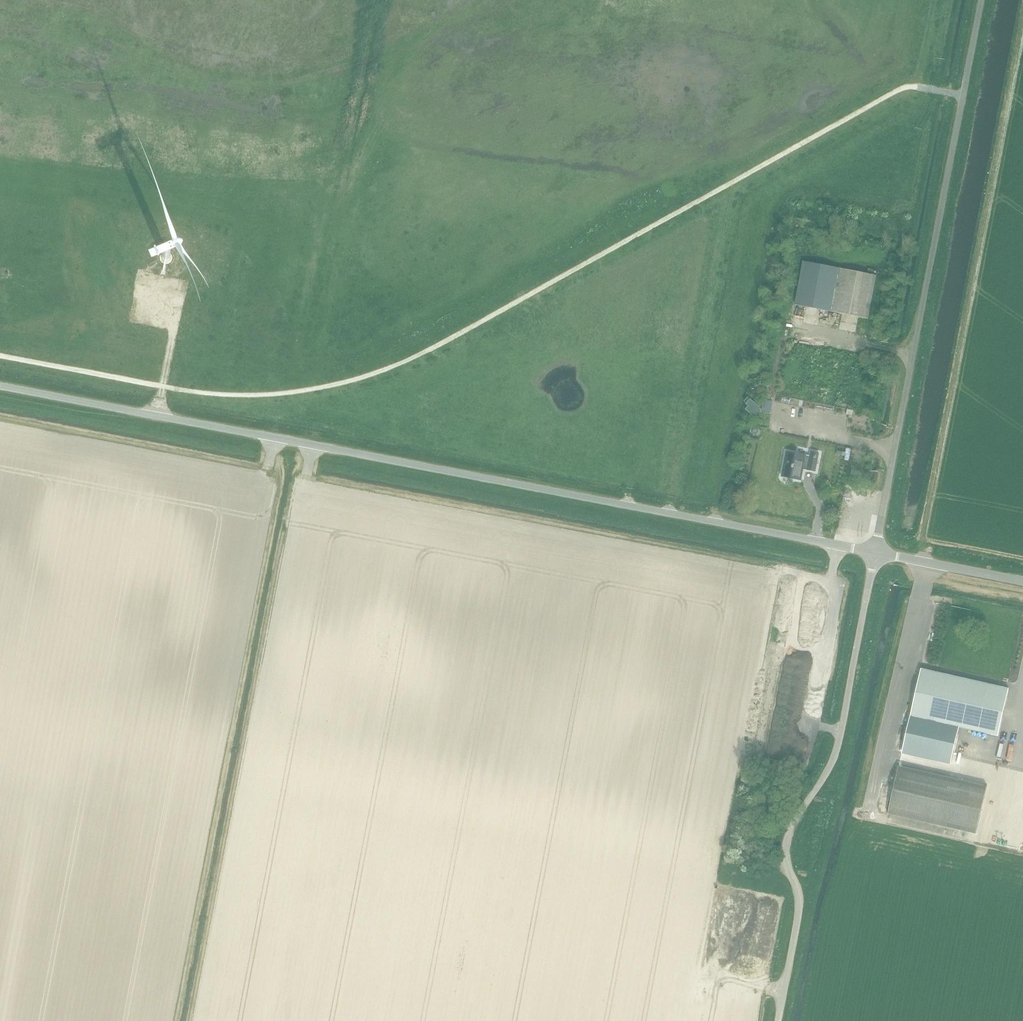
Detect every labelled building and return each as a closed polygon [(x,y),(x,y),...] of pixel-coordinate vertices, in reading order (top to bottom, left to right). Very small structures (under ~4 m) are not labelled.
[(795,304),(833,311),(842,268),(803,261),(795,304)] [(842,268),(833,311),(867,318),(875,275),(842,268)] [(763,399),(761,410),(770,412),(772,400),(763,399)] [(752,400),(748,405),(750,407),(747,410),(755,417),(758,414),(756,412),(760,408),(752,400)] [(781,476),(801,480),(803,469),(815,471),(819,453),(811,452),(810,456),(786,451),(781,476)] [(911,716),(959,727),(998,735),(1009,689),(921,669),(911,716)] [(959,727),(911,716),(903,751),(952,762),(959,727)] [(888,813),(977,833),(987,786),(899,766),(888,813)]
